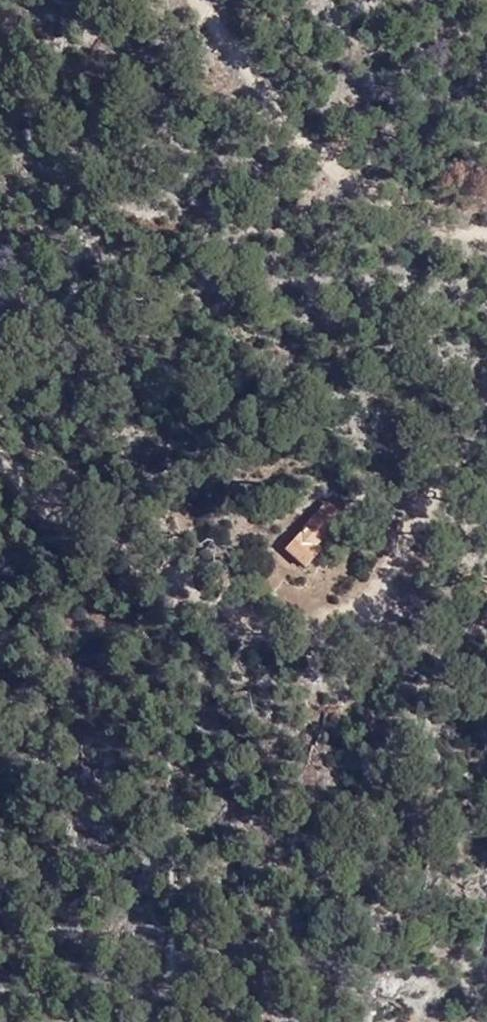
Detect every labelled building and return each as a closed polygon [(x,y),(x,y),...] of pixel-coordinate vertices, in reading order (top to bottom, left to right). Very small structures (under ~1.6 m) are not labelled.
[(322,543),(348,516),(334,502),(286,552),(307,572),(329,550),(322,543)]
